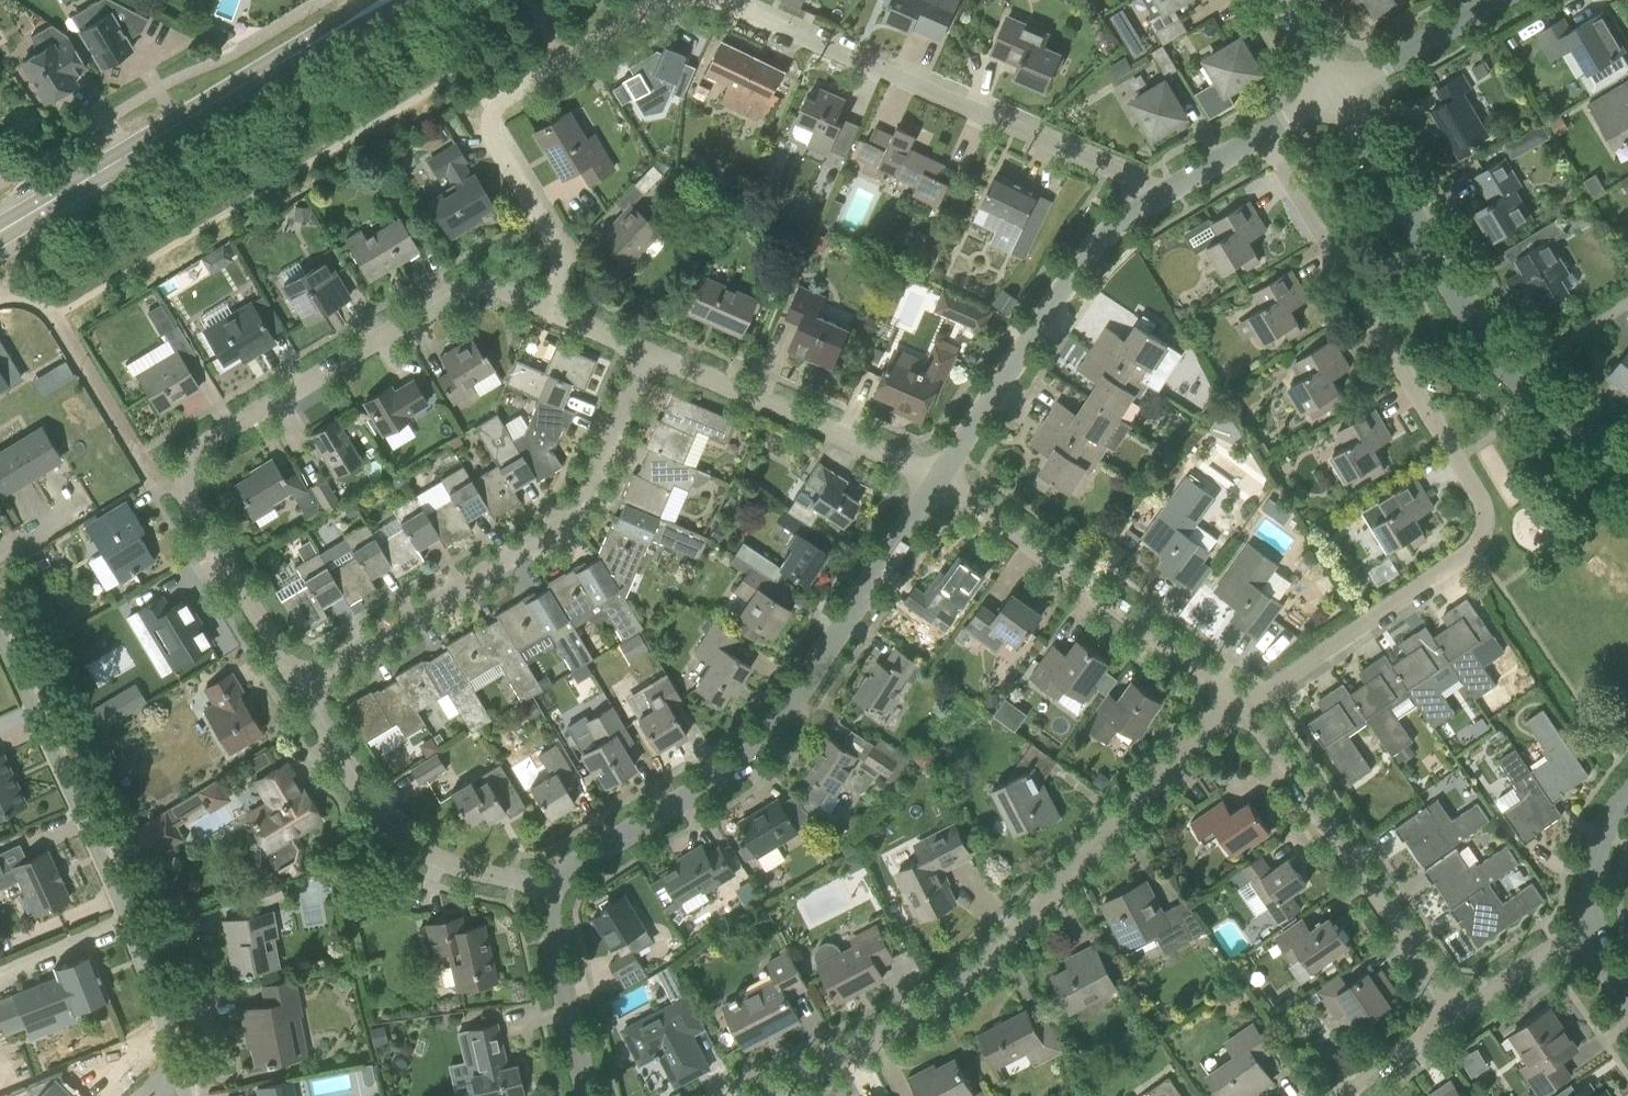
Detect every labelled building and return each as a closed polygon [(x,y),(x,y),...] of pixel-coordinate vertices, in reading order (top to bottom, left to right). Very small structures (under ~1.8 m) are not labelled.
[(127,40),(143,30),(149,18),(114,0),(98,0),(86,7),(73,16),(81,30),(103,67),(133,49),(127,40)] [(886,2),(892,4),(885,18),(912,30),(914,26),(942,38),(959,0),(887,0),(886,2)] [(1166,10),(1149,20),(1156,32),(1181,17),(1174,5),(1183,0),(1160,0),(1166,10)] [(1376,17),(1397,4),(1394,0),(1365,0),(1376,17)] [(1590,72),(1626,50),(1609,22),(1604,26),(1597,15),(1571,31),(1564,19),(1538,34),(1553,59),(1574,46),(1590,72)] [(1008,17),(995,48),(1016,57),(1017,55),(1023,58),(1016,75),(1046,88),(1061,55),(1044,48),(1050,35),(1008,17)] [(1181,17),(1156,32),(1164,44),(1164,45),(1164,44),(1189,30),(1181,17)] [(72,76),(87,67),(68,35),(52,24),(32,36),(37,54),(23,62),(46,101),(52,97),(55,100),(66,94),(65,89),(76,83),(72,76)] [(1514,36),(1505,41),(1510,49),(1519,44),(1514,36)] [(1144,52),(1136,37),(1125,43),(1134,58),(1144,52)] [(787,71),(755,56),(723,40),(708,72),(732,84),(724,100),(772,123),(784,98),(776,94),(786,73),(787,73),(787,71)] [(1234,104),(1227,92),(1261,72),(1249,53),(1246,55),(1238,42),(1208,60),(1219,79),(1196,93),(1211,117),(1234,104)] [(670,98),(689,54),(666,44),(661,53),(655,50),(630,65),(634,73),(623,80),(638,104),(670,98)] [(1179,69),(1164,44),(1164,45),(1164,44),(1151,52),(1166,77),(1179,69)] [(1483,62),(1472,68),(1479,79),(1489,73),(1483,62)] [(1459,156),(1460,158),(1478,147),(1475,142),(1490,133),(1465,92),(1472,88),(1464,74),(1437,90),(1445,103),(1432,111),(1441,126),(1444,125),(1462,154),(1459,156)] [(1171,121),(1184,113),(1166,83),(1134,102),(1154,136),(1173,124),(1171,121)] [(1591,106),(1616,146),(1626,140),(1627,143),(1627,83),(1591,106)] [(848,156),(861,125),(860,124),(859,126),(844,120),(841,121),(837,120),(847,98),(822,88),(817,100),(808,96),(798,120),(816,128),(809,146),(829,155),(831,149),(848,156)] [(585,140),(568,113),(535,132),(562,177),(579,167),(589,184),(612,169),(593,136),(585,140)] [(1570,129),(1561,115),(1549,122),(1558,136),(1570,129)] [(1543,123),(1504,145),(1512,159),(1551,138),(1543,123)] [(940,206),(951,183),(940,179),(947,165),(924,154),(923,155),(910,149),(916,135),(898,126),(894,136),(876,127),(869,141),(866,140),(856,160),(865,164),(863,170),(885,180),(889,172),(917,186),(913,194),(940,206)] [(430,201),(451,236),(471,223),(469,220),(493,205),(474,175),(471,178),(462,163),(465,160),(456,145),(430,161),(439,176),(447,171),(456,186),(430,201)] [(1491,186),(1499,199),(1477,212),(1494,240),(1532,217),(1515,190),(1523,186),(1506,159),(1477,176),(1485,189),(1491,186)] [(661,175),(652,166),(633,184),(643,194),(661,175)] [(1025,258),(1053,201),(1039,194),(1039,193),(997,173),(982,206),(1005,217),(993,243),(1025,258)] [(836,198),(825,221),(833,225),(844,201),(836,198)] [(1250,201),(1213,223),(1222,237),(1208,245),(1223,271),(1242,260),(1247,269),(1261,260),(1249,241),(1261,234),(1256,225),(1262,221),(1250,201)] [(310,221),(311,206),(295,205),(294,220),(310,221)] [(602,237),(629,262),(643,247),(652,257),(667,241),(631,206),(602,237)] [(705,230),(713,219),(699,208),(691,219),(705,230)] [(814,225),(819,212),(812,209),(804,212),(801,220),(814,225)] [(400,261),(419,250),(400,218),(366,238),(362,231),(346,240),(367,274),(397,256),(400,261)] [(1537,247),(1517,258),(1525,271),(1508,282),(1511,287),(1523,280),(1541,309),(1569,292),(1568,291),(1577,285),(1578,280),(1573,272),(1570,274),(1566,268),(1551,244),(1568,234),(1558,218),(1530,235),(1537,247)] [(937,221),(915,269),(929,275),(952,228),(937,221)] [(830,237),(815,231),(809,246),(824,252),(830,237)] [(277,273),(307,323),(324,312),(322,310),(331,305),(332,307),(350,297),(327,259),(306,271),(300,260),(277,273)] [(1304,291),(1291,270),(1255,292),(1264,307),(1250,315),(1266,341),(1284,330),(1289,338),(1302,330),(1291,310),(1303,303),(1298,294),(1304,291)] [(702,275),(687,312),(709,322),(710,318),(718,321),(716,325),(739,334),(755,298),(702,275)] [(802,324),(791,349),(805,356),(807,352),(834,363),(849,329),(817,315),(825,297),(801,287),(788,318),(802,324)] [(1003,288),(994,304),(1011,313),(1020,298),(1003,288)] [(983,329),(991,311),(945,291),(937,309),(983,329)] [(275,342),(271,335),(283,328),(263,295),(233,313),(204,330),(224,362),(251,346),(255,354),(275,342)] [(154,323),(168,314),(161,303),(147,312),(154,323)] [(1157,323),(1144,314),(1127,340),(1108,327),(1095,348),(1149,384),(1157,372),(1152,368),(1168,343),(1151,332),(1157,323)] [(178,324),(175,326),(164,333),(168,339),(173,347),(187,338),(178,324)] [(518,347),(523,337),(513,333),(509,343),(518,347)] [(449,372),(438,379),(453,403),(476,390),(472,383),(495,369),(485,352),(482,354),(472,337),(453,349),(456,353),(442,361),(449,372)] [(1332,380),(1344,372),(1339,364),(1345,360),(1333,339),(1296,361),(1305,376),(1292,384),(1308,411),(1326,400),(1330,407),(1344,399),(1332,380)] [(13,363),(0,342),(0,370),(13,363)] [(539,398),(558,406),(568,383),(584,390),(597,360),(556,343),(549,361),(553,363),(549,374),(516,360),(505,384),(539,398)] [(936,400),(956,354),(937,345),(925,374),(892,360),(878,394),(902,405),(904,402),(912,405),(910,408),(925,414),(931,398),(936,400)] [(1141,397),(1149,384),(1095,348),(1080,370),(1099,383),(1090,398),(1120,418),(1136,393),(1141,397)] [(200,387),(184,361),(178,352),(157,364),(149,351),(126,364),(134,378),(138,375),(157,407),(182,393),(184,397),(200,387)] [(1610,375),(1627,389),(1627,352),(1610,375)] [(8,386),(0,372),(0,391),(8,386)] [(428,404),(414,380),(394,392),(391,386),(365,402),(384,434),(410,418),(408,415),(428,404)] [(725,442),(734,420),(672,393),(664,413),(664,414),(666,415),(663,421),(657,418),(645,447),(649,448),(683,462),(697,430),(725,442)] [(502,424),(532,474),(537,481),(562,466),(553,451),(564,425),(568,427),(575,412),(558,406),(539,398),(527,425),(520,414),(502,424)] [(1104,442),(1120,418),(1090,398),(1079,414),(1060,401),(1046,422),(1101,458),(1109,445),(1104,442)] [(1387,430),(1375,409),(1338,431),(1347,446),(1333,454),(1349,480),(1368,469),(1373,477),(1386,469),(1374,449),(1386,442),(1381,433),(1387,430)] [(1218,435),(1229,414),(1212,412),(1204,428),(1218,435)] [(512,486),(532,474),(502,424),(496,414),(474,427),(497,465),(471,480),(488,509),(493,517),(521,501),(512,486)] [(368,430),(377,425),(371,415),(363,420),(368,430)] [(362,425),(357,416),(343,424),(348,434),(362,425)] [(337,419),(311,434),(336,477),(362,461),(337,419)] [(1054,481),(1071,492),(1088,467),(1093,470),(1101,458),(1046,422),(1031,444),(1051,456),(1034,482),(1047,491),(1054,481)] [(2,493),(61,458),(43,428),(0,454),(0,489),(2,493)] [(1169,449),(1178,441),(1170,431),(1161,440),(1169,449)] [(463,442),(460,436),(450,442),(453,447),(454,448),(463,443),(463,442)] [(801,450),(810,456),(816,446),(807,441),(801,450)] [(1272,455),(1264,441),(1257,446),(1265,459),(1272,455)] [(444,458),(455,452),(450,443),(439,449),(444,458)] [(709,479),(711,475),(683,463),(683,462),(649,448),(640,468),(642,469),(640,475),(633,472),(621,501),(625,503),(625,502),(659,517),(674,483),(689,489),(692,484),(697,486),(709,479)] [(285,479),(273,458),(251,471),(253,474),(235,484),(254,515),(291,492),(304,512),(316,505),(297,472),(285,479)] [(811,525),(820,511),(843,526),(859,502),(842,490),(848,481),(819,462),(806,483),(817,490),(807,505),(796,497),(789,509),(788,510),(787,511),(810,526),(811,525)] [(474,517),(488,509),(471,480),(463,466),(440,479),(451,498),(426,514),(440,538),(445,546),(472,530),(466,519),(473,515),(474,517)] [(407,482),(401,472),(390,477),(396,488),(407,482)] [(326,477),(311,486),(325,511),(340,502),(326,477)] [(1166,520),(1149,543),(1169,558),(1161,569),(1185,586),(1186,584),(1197,592),(1214,568),(1205,562),(1212,552),(1210,550),(1218,539),(1196,523),(1215,497),(1188,477),(1160,515),(1166,520)] [(1362,512),(1371,527),(1375,524),(1391,550),(1410,539),(1415,546),(1428,538),(1416,519),(1428,511),(1423,503),(1429,499),(1417,478),(1362,512)] [(1143,494),(1144,488),(1138,484),(1132,487),(1132,494),(1137,497),(1143,494)] [(426,546),(440,538),(426,514),(415,495),(392,508),(397,517),(371,532),(392,566),(397,575),(424,559),(418,547),(424,543),(426,546)] [(732,513),(739,501),(730,496),(723,507),(732,513)] [(1285,511),(1286,497),(1268,496),(1267,510),(1285,511)] [(144,529),(127,500),(86,525),(101,551),(89,559),(107,589),(155,560),(139,532),(144,529)] [(661,518),(659,517),(625,502),(625,503),(619,516),(615,515),(613,521),(619,523),(616,529),(610,527),(597,556),(599,558),(623,597),(626,597),(629,596),(630,590),(630,589),(651,539),(699,559),(708,538),(661,518)] [(358,512),(353,503),(344,508),(349,517),(358,512)] [(317,505),(303,513),(309,523),(323,514),(317,505)] [(797,532),(804,537),(812,526),(811,525),(810,526),(787,511),(788,510),(785,508),(777,521),(796,533),(797,532)] [(376,572),(378,575),(392,566),(371,532),(366,524),(344,537),(355,556),(330,571),(344,595),(349,604),(376,588),(369,576),(376,572)] [(793,549),(781,567),(780,568),(794,578),(797,573),(807,580),(826,552),(804,537),(797,532),(796,533),(788,545),(793,549)] [(296,548),(305,561),(317,553),(309,540),(296,548)] [(776,563),(743,542),(736,555),(752,565),(768,576),(776,563)] [(1262,587),(1274,570),(1278,565),(1250,544),(1232,568),(1239,573),(1221,596),(1242,611),(1234,622),(1257,639),(1283,603),(1279,600),(1262,587)] [(328,601),(330,604),(344,595),(330,571),(317,553),(305,561),(296,566),(308,585),(281,600),(300,633),(328,617),(321,605),(328,601)] [(964,604),(986,574),(961,555),(944,579),(940,576),(926,595),(916,588),(906,601),(934,621),(953,596),(964,604)] [(547,584),(549,588),(568,619),(569,618),(600,601),(624,640),(644,628),(626,597),(623,597),(599,558),(587,565),(584,561),(579,565),(582,570),(577,574),(573,568),(547,584)] [(283,583),(300,572),(293,562),(276,573),(283,583)] [(768,576),(752,565),(747,573),(736,590),(750,599),(733,625),(754,639),(760,628),(771,635),(789,609),(767,595),(776,582),(768,576)] [(496,614),(499,618),(518,650),(549,631),(573,671),(593,659),(569,618),(568,619),(549,588),(536,595),(534,592),(528,595),(532,601),(526,604),(523,598),(496,614)] [(998,616),(984,605),(968,627),(997,649),(1007,635),(1019,644),(1028,630),(1030,632),(1043,615),(1014,594),(998,616)] [(172,667),(213,643),(202,625),(199,627),(183,601),(170,609),(162,597),(128,617),(138,634),(148,628),(172,667)] [(1494,636),(1468,597),(1444,613),(1452,624),(1433,637),(1460,676),(1475,699),(1497,684),(1474,650),(1494,636)] [(446,645),(448,649),(467,680),(499,660),(523,700),(542,689),(542,688),(537,681),(528,666),(518,650),(499,618),(480,629),(481,631),(476,635),(472,629),(446,645)] [(695,688),(721,705),(736,680),(740,683),(751,667),(729,652),(738,638),(714,622),(694,653),(711,664),(695,688)] [(1441,690),(1460,676),(1433,637),(1426,626),(1403,642),(1410,652),(1392,665),(1419,704),(1434,726),(1456,712),(1441,690)] [(639,633),(626,640),(635,655),(648,648),(639,633)] [(1046,643),(1038,637),(1033,644),(1041,650),(1046,643)] [(1067,685),(1084,697),(1092,684),(1107,694),(1119,679),(1104,668),(1108,663),(1079,641),(1064,662),(1051,652),(1032,677),(1059,696),(1067,685)] [(1392,661),(1406,653),(1399,642),(1385,649),(1392,661)] [(924,665),(897,647),(885,665),(893,670),(895,666),(910,676),(915,679),(924,665)] [(395,675),(398,679),(417,710),(448,691),(473,731),(492,720),(467,680),(448,649),(430,660),(431,662),(425,665),(421,659),(395,675)] [(1394,754),(1399,750),(1409,743),(1413,740),(1398,718),(1419,704),(1392,665),(1385,654),(1362,670),(1369,681),(1351,693),(1369,721),(1392,755),(1394,754)] [(887,712),(910,676),(895,666),(893,670),(885,665),(883,664),(879,661),(871,672),(873,672),(870,676),(869,675),(854,698),(869,708),(873,703),(887,712)] [(230,751),(261,732),(242,699),(246,697),(231,673),(207,688),(220,710),(209,716),(230,751)] [(675,742),(687,736),(671,709),(684,701),(666,673),(641,687),(642,689),(627,697),(639,716),(638,717),(657,749),(673,739),(675,742)] [(547,675),(537,681),(542,688),(552,682),(547,675)] [(417,710),(398,679),(379,690),(380,692),(375,696),(371,690),(344,706),(366,741),(398,722),(406,736),(425,724),(417,710)] [(135,682),(89,710),(101,730),(147,702),(135,682)] [(1123,725),(1137,735),(1139,732),(1142,734),(1148,724),(1146,723),(1161,701),(1135,682),(1118,706),(1106,698),(1087,724),(1111,742),(1123,725)] [(1309,722),(1351,784),(1372,770),(1349,735),(1369,721),(1351,693),(1343,683),(1320,698),(1328,709),(1309,722)] [(999,704),(997,692),(988,694),(990,705),(999,704)] [(1006,698),(995,714),(1016,729),(1027,713),(1006,698)] [(533,718),(542,712),(534,701),(526,707),(533,718)] [(1493,715),(1499,706),(1490,701),(1485,710),(1493,715)] [(606,784),(634,767),(615,735),(626,729),(612,706),(585,722),(582,717),(568,726),(582,752),(593,771),(597,769),(606,784)] [(1544,708),(1527,720),(1547,750),(1545,751),(1550,758),(1532,771),(1554,803),(1565,795),(1562,790),(1568,786),(1570,788),(1590,775),(1544,708)] [(439,743),(444,739),(440,733),(434,736),(439,743)] [(816,782),(806,797),(808,799),(803,805),(816,818),(823,808),(820,806),(830,791),(836,795),(852,771),(850,769),(859,755),(829,736),(820,750),(825,753),(822,757),(820,756),(807,776),(816,782)] [(875,745),(890,754),(895,746),(880,737),(875,745)] [(432,755),(433,741),(418,740),(417,754),(432,755)] [(1405,758),(1406,760),(1416,753),(1409,743),(1399,750),(1405,758)] [(1043,782),(1058,762),(1033,744),(1016,767),(1020,775),(1004,784),(993,789),(1017,834),(1041,821),(1044,825),(1061,816),(1043,782)] [(865,760),(889,775),(898,781),(907,767),(906,766),(898,761),(899,760),(890,754),(875,745),(865,760)] [(549,818),(575,803),(562,781),(572,775),(555,746),(539,756),(551,776),(531,788),(549,818)] [(1554,803),(1532,771),(1517,749),(1501,760),(1522,789),(1518,792),(1515,788),(1498,799),(1498,804),(1525,843),(1538,835),(1535,831),(1541,826),(1542,829),(1562,815),(1554,803)] [(254,772),(271,761),(265,750),(248,761),(254,772)] [(933,762),(937,758),(937,753),(933,750),(921,750),(917,753),(917,758),(922,762),(933,762)] [(411,768),(420,784),(446,768),(436,753),(411,768)] [(912,757),(904,753),(899,760),(898,761),(906,766),(912,757)] [(26,804),(3,754),(0,756),(0,816),(26,804)] [(500,763),(451,793),(458,805),(456,807),(459,812),(460,812),(469,826),(479,819),(478,818),(484,815),(488,821),(506,810),(510,817),(526,807),(500,763)] [(256,864),(259,873),(295,862),(300,848),(292,835),(319,819),(287,765),(259,782),(268,798),(244,813),(250,823),(253,821),(258,829),(256,864)] [(1209,768),(1199,775),(1211,791),(1220,785),(1209,768)] [(1103,776),(1097,777),(1091,785),(1102,793),(1110,782),(1103,776)] [(165,810),(166,812),(174,825),(186,819),(184,816),(203,804),(209,813),(230,799),(217,777),(165,810)] [(745,828),(743,829),(751,843),(741,850),(748,861),(759,855),(767,870),(786,858),(777,843),(799,830),(798,830),(815,820),(816,818),(803,805),(802,806),(793,796),(782,802),(780,800),(742,823),(745,828)] [(1478,801),(1453,818),(1439,798),(1395,828),(1404,841),(1408,838),(1412,844),(1410,845),(1424,865),(1490,820),(1478,801)] [(1233,854),(1241,848),(1252,841),(1253,843),(1271,831),(1250,801),(1233,813),(1224,800),(1223,800),(1224,802),(1193,822),(1192,821),(1191,822),(1202,837),(1215,828),(1233,854)] [(166,812),(137,829),(153,855),(182,838),(174,825),(166,812)] [(939,870),(970,854),(956,826),(925,843),(931,856),(899,873),(923,919),(956,902),(939,870)] [(1491,883),(1490,881),(1519,861),(1508,844),(1478,864),(1476,862),(1470,866),(1457,848),(1424,871),(1433,883),(1437,880),(1442,886),(1439,888),(1452,907),(1450,908),(1451,909),(1491,883)] [(735,873),(720,848),(708,856),(703,847),(685,857),(687,861),(665,875),(652,883),(667,908),(680,900),(681,902),(704,889),(705,890),(735,873)] [(867,866),(858,850),(843,858),(851,873),(867,866)] [(3,872),(0,874),(0,888),(20,879),(36,914),(69,899),(61,880),(62,880),(57,869),(55,869),(47,852),(15,867),(3,872)] [(1281,923),(1302,909),(1292,895),(1307,884),(1298,870),(1303,867),(1295,857),(1290,860),(1290,859),(1272,871),(1262,855),(1232,876),(1240,888),(1252,880),(1281,923)] [(284,897),(277,879),(248,891),(255,909),(284,897)] [(1166,953),(1193,939),(1208,932),(1186,900),(1163,913),(1147,881),(1104,904),(1126,947),(1155,932),(1166,953)] [(753,882),(740,890),(749,906),(762,898),(753,882)] [(1533,882),(1504,902),(1491,883),(1451,909),(1459,921),(1463,918),(1467,924),(1465,925),(1479,945),(1545,899),(1533,882)] [(647,929),(626,893),(604,906),(606,910),(594,917),(604,934),(606,933),(613,944),(615,943),(622,956),(610,964),(618,978),(642,964),(634,950),(628,941),(647,929)] [(229,944),(235,976),(250,973),(250,971),(278,966),(272,937),(277,936),(272,911),(224,920),(227,933),(229,933),(231,943),(229,944)] [(477,985),(497,980),(484,925),(459,930),(456,919),(462,918),(462,916),(427,924),(434,953),(449,950),(458,989),(471,986),(471,987),(477,986),(477,985)] [(1309,932),(1301,921),(1278,937),(1294,961),(1303,955),(1313,969),(1349,945),(1330,918),(1309,932)] [(817,957),(819,962),(832,988),(831,989),(834,994),(835,993),(838,1000),(856,991),(855,989),(862,986),(863,988),(884,977),(878,966),(894,958),(878,927),(861,936),(865,943),(845,953),(840,945),(836,942),(829,941),(825,942),(820,946),(817,951),(817,957)] [(1081,963),(1054,976),(1071,1010),(1117,986),(1095,945),(1076,955),(1081,963)] [(725,1005),(747,1048),(767,1038),(765,1035),(774,1031),(775,1033),(800,1020),(788,997),(808,986),(790,952),(769,963),(777,979),(725,1005)] [(108,998),(101,980),(97,981),(94,975),(98,973),(90,954),(55,968),(59,977),(0,1000),(0,1023),(5,1034),(28,1025),(33,1039),(76,1022),(72,1012),(108,998)] [(658,972),(662,980),(678,972),(673,964),(658,972)] [(1371,977),(1369,973),(1350,986),(1341,974),(1317,990),(1322,998),(1326,1003),(1338,995),(1359,1025),(1390,1004),(1386,998),(1396,991),(1381,969),(1371,977)] [(266,1062),(267,1064),(306,1056),(298,1014),(301,1013),(294,978),(262,984),(266,1005),(242,1010),(247,1037),(250,1036),(256,1064),(266,1062)] [(1120,989),(1094,1000),(1097,1008),(1124,998),(1120,989)] [(707,1029),(688,993),(673,1001),(675,1004),(624,1030),(641,1063),(655,1056),(656,1058),(662,1055),(677,1084),(710,1067),(706,1060),(694,1036),(707,1029)] [(1550,1009),(1514,1033),(1532,1061),(1523,1067),(1542,1095),(1570,1075),(1560,1061),(1578,1049),(1550,1009)] [(986,1045),(967,1054),(987,1092),(1005,1083),(997,1067),(1028,1051),(1036,1065),(1066,1051),(1045,1010),(1031,1017),(1028,1010),(980,1035),(986,1045)] [(456,1094),(457,1095),(524,1095),(517,1065),(507,1067),(497,1024),(454,1033),(464,1076),(472,1074),(475,1090),(456,1094)] [(1271,1049),(1254,1024),(1227,1043),(1236,1055),(1208,1074),(1223,1095),(1242,1095),(1254,1088),(1256,1091),(1273,1080),(1258,1058),(1271,1049)] [(375,1047),(389,1043),(384,1025),(370,1028),(375,1047)] [(1461,1056),(1471,1076),(1489,1066),(1479,1047),(1461,1056)] [(957,1060),(956,1059),(925,1075),(923,1071),(911,1078),(921,1095),(966,1095),(973,1092),(957,1060)] [(375,1082),(372,1063),(360,1065),(364,1084),(375,1082)] [(75,1095),(71,1092),(61,1069),(0,1095),(75,1095)] [(1170,1076),(1147,1092),(1149,1095),(1183,1095),(1170,1076)] [(1451,1081),(1432,1094),(1433,1095),(1461,1095),(1451,1081)] [(258,1088),(260,1095),(294,1095),(292,1082),(258,1088)] [(1606,1090),(1598,1095),(1590,1084),(1572,1095),(1610,1095),(1606,1090)]
